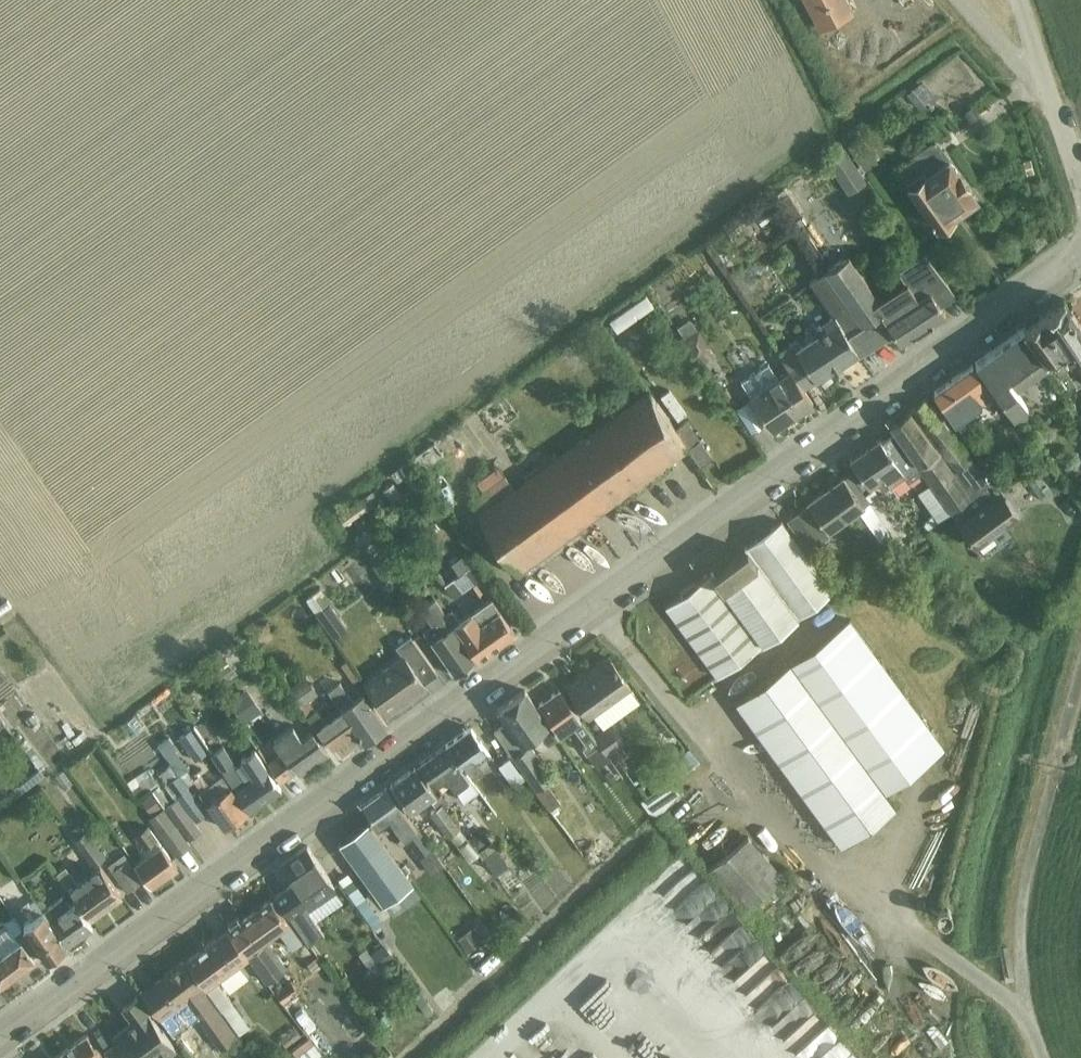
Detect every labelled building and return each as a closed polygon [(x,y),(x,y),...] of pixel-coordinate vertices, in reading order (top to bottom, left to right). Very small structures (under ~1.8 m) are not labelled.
[(852,8),(848,0),(806,0),(819,26),(852,8)] [(859,32),(850,37),(862,59),(871,54),(859,32)] [(920,85),(907,94),(919,109),(931,100),(920,85)] [(976,199),(935,141),(913,157),(922,170),(906,182),(937,227),(976,199)] [(843,143),(824,156),(849,193),(868,180),(843,143)] [(868,150),(857,157),(866,171),(877,164),(868,150)] [(1029,160),(1023,162),(1026,176),(1033,174),(1029,160)] [(788,193),(779,199),(791,218),(800,212),(788,193)] [(846,335),(858,353),(893,332),(899,342),(944,314),(939,305),(955,295),(924,252),(897,270),(905,282),(878,300),(848,257),(823,272),(861,325),(846,335)] [(861,325),(823,272),(810,280),(828,306),(827,306),(833,315),(816,327),(813,324),(805,330),(811,339),(801,346),(797,339),(777,352),(789,370),(803,390),(858,353),(846,335),(861,325)] [(646,294),(610,320),(618,331),(654,305),(646,294)] [(1024,328),(1046,358),(1058,350),(1075,374),(1080,370),(1080,325),(1068,307),(1069,306),(1064,299),(1042,315),(1041,314),(1023,327),(1024,328)] [(1024,328),(975,362),(1013,415),(1026,406),(1018,394),(1047,374),(1054,368),(1046,358),(1024,328)] [(709,347),(698,332),(687,339),(697,355),(709,347)] [(767,364),(740,382),(749,397),(771,431),(812,404),(803,390),(789,370),(777,378),(767,364)] [(971,365),(934,391),(961,429),(965,426),(967,425),(961,417),(992,394),(971,365)] [(504,476),(469,501),(478,513),(477,514),(517,571),(687,448),(688,448),(676,431),(648,391),(634,401),(603,423),(513,488),(504,476)] [(953,473),(971,458),(970,457),(971,456),(925,397),(908,409),(909,411),(889,426),(893,431),(923,473),(930,483),(934,489),(954,474),(953,473)] [(741,398),(730,404),(743,427),(754,421),(741,398)] [(687,423),(676,431),(688,448),(687,448),(700,466),(712,457),(699,439),(687,423)] [(923,473),(893,431),(881,440),(880,439),(849,461),(868,487),(877,481),(884,489),(890,485),(905,474),(910,482),(923,473)] [(934,489),(943,502),(950,511),(976,545),(1018,515),(1006,498),(999,503),(986,485),(989,483),(971,458),(953,473),(954,474),(934,489)] [(409,463),(391,474),(396,482),(404,478),(415,472),(409,463)] [(883,545),(893,538),(869,503),(864,507),(843,477),(807,502),(829,532),(859,511),(883,545)] [(943,502),(934,489),(930,483),(918,492),(931,511),(943,502)] [(393,484),(383,491),(397,509),(406,502),(393,484)] [(874,489),(865,496),(871,503),(880,497),(874,489)] [(830,538),(808,507),(787,522),(809,552),(830,538)] [(746,550),(796,617),(832,591),(780,521),(744,547),(746,550)] [(393,574),(370,541),(377,536),(372,528),(354,540),(383,581),(393,574)] [(796,617),(746,550),(713,574),(763,642),(796,617)] [(458,572),(442,584),(453,598),(484,575),(468,553),(453,565),(458,572)] [(763,642),(713,574),(711,572),(665,606),(717,676),(763,642)] [(321,589),(307,599),(316,612),(316,613),(332,637),(347,627),(330,603),(331,602),(321,589)] [(477,659),(445,614),(434,599),(422,607),(433,623),(422,631),(454,675),(477,659)] [(451,610),(445,614),(477,659),(514,633),(489,599),(459,621),(451,610)] [(850,620),(790,663),(883,790),(925,760),(934,753),(937,751),(935,749),(897,696),(867,656),(873,652),(873,651),(852,623),(850,620)] [(365,684),(385,713),(424,685),(423,683),(437,674),(410,636),(395,646),(403,657),(365,684)] [(205,668),(219,688),(237,675),(222,655),(205,668)] [(589,716),(629,686),(607,657),(583,674),(581,672),(565,684),(589,716)] [(882,788),(790,663),(737,702),(841,845),(895,806),(882,788)] [(352,735),(359,745),(359,746),(362,743),(340,711),(324,723),(307,699),(315,693),(305,679),(289,690),(299,705),(297,706),(315,731),(317,729),(331,749),(352,735)] [(340,711),(362,743),(386,727),(363,695),(352,703),(338,683),(326,691),(341,711),(340,711)] [(247,690),(227,703),(244,727),(264,715),(247,690)] [(504,722),(493,730),(535,790),(548,809),(560,801),(547,782),(553,778),(529,744),(524,748),(522,744),(539,732),(547,743),(556,736),(524,690),(495,710),(504,722)] [(596,767),(608,758),(593,737),(558,690),(537,705),(559,734),(573,724),(587,745),(583,748),(596,767)] [(265,765),(279,783),(295,772),(297,775),(326,753),(311,732),(301,739),(292,727),(273,741),(282,753),(265,765)] [(207,751),(191,728),(177,737),(193,760),(207,751)] [(444,746),(463,771),(487,753),(469,728),(444,746)] [(608,758),(609,760),(622,750),(606,728),(593,737),(608,758)] [(167,737),(156,746),(161,753),(171,746),(173,744),(167,737)] [(247,811),(280,789),(255,752),(241,761),(249,773),(244,776),(248,781),(244,783),(233,766),(234,766),(221,746),(211,753),(224,772),(222,773),(247,811)] [(463,771),(444,746),(417,765),(432,786),(445,776),(462,801),(477,791),(463,771)] [(372,768),(377,777),(398,766),(393,757),(372,768)] [(509,759),(499,766),(514,788),(524,780),(509,759)] [(414,767),(389,786),(409,813),(429,799),(435,807),(429,811),(447,836),(448,837),(459,829),(458,827),(414,767)] [(11,775),(0,778),(0,786),(1,788),(14,784),(11,775)] [(138,785),(133,788),(138,796),(157,783),(151,775),(146,779),(145,778),(137,783),(138,785)] [(176,798),(163,808),(186,840),(200,831),(194,822),(205,814),(190,792),(186,787),(178,776),(177,775),(165,784),(176,798)] [(224,828),(247,812),(229,787),(219,795),(211,783),(198,792),(224,828)] [(417,856),(430,847),(386,787),(361,806),(376,827),(389,818),(396,828),(402,823),(407,830),(401,834),(417,856)] [(161,807),(152,795),(145,800),(153,813),(161,807)] [(175,857),(189,846),(162,809),(148,819),(159,836),(175,857)] [(367,823),(339,844),(383,903),(411,883),(367,823)] [(92,866),(104,857),(79,824),(67,832),(92,866)] [(138,851),(143,857),(134,863),(150,886),(176,868),(146,827),(134,835),(143,848),(138,851)] [(480,829),(470,836),(478,846),(487,839),(480,829)] [(743,912),(783,877),(747,836),(707,871),(743,912)] [(492,842),(477,853),(478,855),(482,860),(483,858),(494,873),(507,863),(497,849),(492,842)] [(69,845),(53,856),(61,868),(77,857),(69,845)] [(294,882),(276,895),(311,943),(324,933),(305,904),(332,884),(314,857),(307,847),(306,846),(290,857),(282,863),(282,864),(294,882)] [(126,893),(142,882),(127,860),(111,871),(126,893)] [(89,920),(121,897),(99,867),(76,884),(64,867),(55,873),(89,920)] [(657,892),(673,914),(707,891),(691,869),(657,892)] [(42,912),(66,946),(91,928),(73,903),(70,905),(64,896),(42,912)] [(269,898),(227,929),(247,956),(265,980),(285,966),(266,940),(278,931),(291,948),(300,941),(269,898)] [(406,899),(393,911),(402,919),(414,907),(406,899)] [(66,946),(42,912),(34,901),(22,909),(30,921),(23,926),(47,960),(66,946)] [(939,910),(938,912),(938,914),(939,916),(940,918),(942,919),(944,919),(946,919),(948,918),(950,916),(951,914),(951,912),(950,910),(948,908),(946,907),(944,906),(942,907),(940,908),(939,910)] [(39,956),(19,929),(12,934),(18,942),(0,955),(0,984),(39,956)] [(247,956),(227,929),(184,960),(220,1008),(238,1034),(249,1026),(230,1001),(215,979),(247,956)] [(461,942),(469,953),(482,943),(474,932),(461,942)] [(719,961),(728,971),(755,947),(746,937),(719,961)] [(383,947),(372,956),(382,969),(393,960),(383,947)] [(746,979),(764,967),(757,955),(738,968),(746,979)] [(316,959),(307,965),(313,973),(322,967),(316,959)] [(236,1036),(206,995),(181,962),(155,981),(156,981),(141,993),(160,1019),(176,1007),(173,1003),(181,998),(220,1049),(236,1036)] [(290,981),(274,991),(282,1003),(298,992),(290,981)] [(138,996),(122,1008),(132,1022),(112,1037),(129,1057),(162,1057),(177,1046),(138,996)] [(168,1014),(172,1025),(190,1018),(186,1008),(168,1014)] [(59,1053),(63,1057),(100,1057),(102,1057),(85,1033),(59,1053)] [(292,1051),(297,1057),(300,1055),(302,1057),(316,1057),(321,1055),(309,1038),(295,1049),(292,1051)] [(110,1045),(102,1051),(107,1057),(120,1057),(110,1045)]
